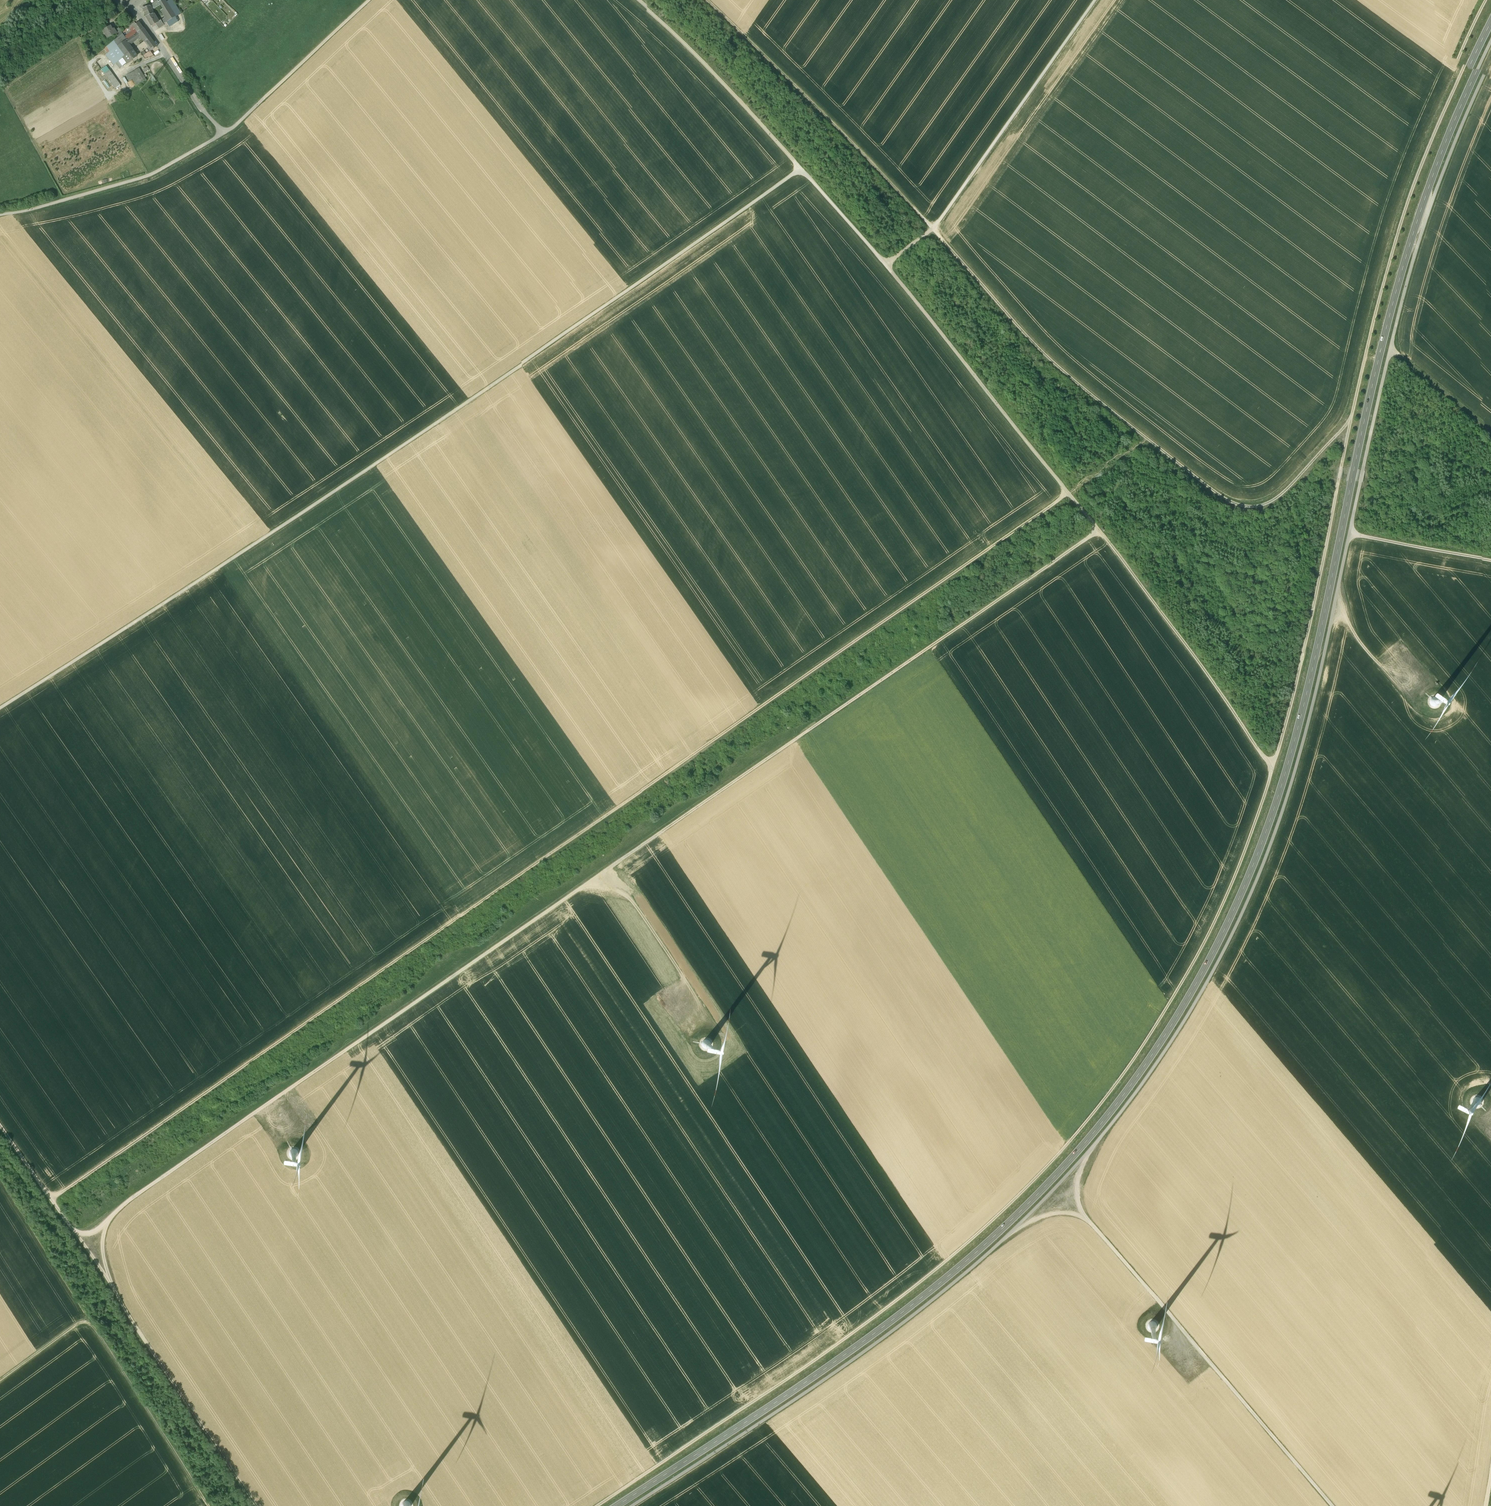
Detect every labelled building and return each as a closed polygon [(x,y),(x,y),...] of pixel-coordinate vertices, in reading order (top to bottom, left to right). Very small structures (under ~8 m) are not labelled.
[(165,0),(162,0),(159,2),(160,5),(163,9),(162,10),(169,21),(175,17),(166,2),(165,1),(165,0)] [(166,2),(175,17),(181,13),(173,0),(169,0),(166,2)] [(149,6),(143,8),(144,13),(152,10),(160,5),(159,3),(159,2),(158,1),(152,5),(149,5),(149,6)] [(152,10),(144,13),(146,17),(152,26),(156,24),(159,22),(158,22),(154,14),(152,10)] [(161,20),(158,22),(159,22),(156,24),(159,28),(164,25),(165,27),(161,20)] [(143,28),(139,22),(133,26),(135,29),(131,32),(132,34),(134,35),(138,32),(143,28)] [(114,28),(112,29),(110,26),(103,30),(108,38),(117,33),(115,30),(114,28)] [(150,37),(143,28),(138,32),(140,36),(145,41),(150,37)] [(140,36),(138,32),(134,35),(127,40),(126,41),(128,45),(140,36)] [(119,37),(117,38),(114,41),(118,46),(126,41),(127,40),(125,37),(122,33),(122,34),(119,37)] [(145,41),(137,47),(140,50),(141,52),(148,48),(150,51),(157,47),(150,37),(145,41)] [(114,41),(104,48),(108,53),(111,51),(118,46),(114,41)] [(126,41),(118,46),(125,56),(133,51),(128,45),(126,41)] [(125,56),(118,46),(111,51),(119,61),(123,58),(125,56)] [(119,61),(111,51),(108,53),(115,63),(119,61)] [(133,51),(125,56),(123,58),(127,63),(129,62),(132,60),(132,59),(137,56),(133,51)] [(154,56),(150,51),(143,56),(145,59),(154,56)] [(115,63),(108,53),(106,55),(113,65),(115,63)] [(146,80),(139,68),(130,74),(137,85),(146,80)] [(110,70),(104,74),(110,81),(115,78),(110,70)]
